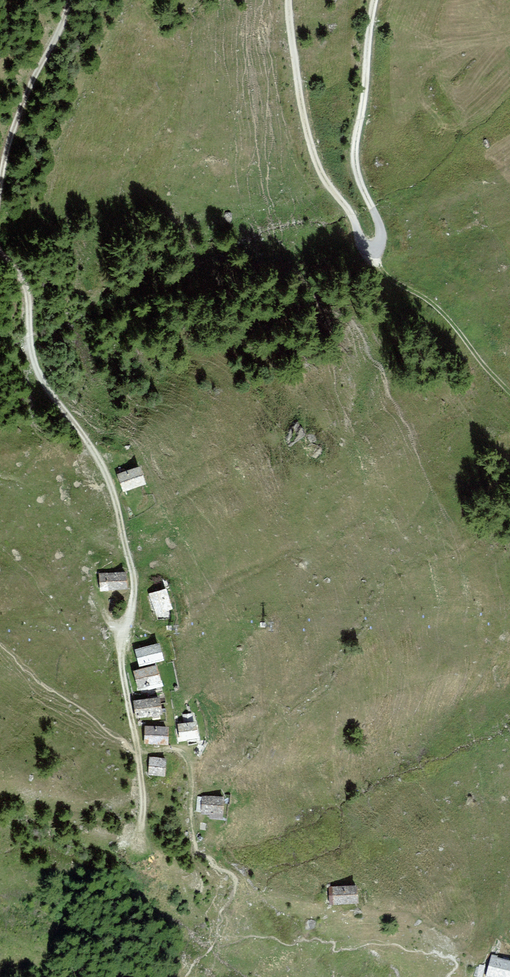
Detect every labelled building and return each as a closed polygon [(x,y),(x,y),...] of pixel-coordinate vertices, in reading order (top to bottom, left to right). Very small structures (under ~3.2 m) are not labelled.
[(144,483),(139,468),(119,475),(125,490),(132,488),(144,483)] [(125,573),(100,575),(101,589),(114,588),(126,587),(125,573)] [(171,609),(165,590),(151,595),(152,599),(157,613),(171,609)] [(163,659),(159,645),(136,651),(140,665),(163,659)] [(160,682),(156,667),(135,672),(139,687),(160,682)] [(158,699),(135,702),(137,717),(160,713),(158,699)] [(195,723),(179,725),(181,739),(197,737),(196,728),(195,723)] [(167,729),(147,727),(146,742),(154,743),(167,744),(167,729)] [(165,760),(150,758),(149,773),(164,775),(165,767),(165,760)] [(223,799),(204,798),(203,813),(210,813),(222,814),(223,799)] [(356,902),(355,887),(332,888),(333,904),(356,902)] [(492,957),(487,976),(491,976),(509,976),(509,975),(509,961),(492,957)]
